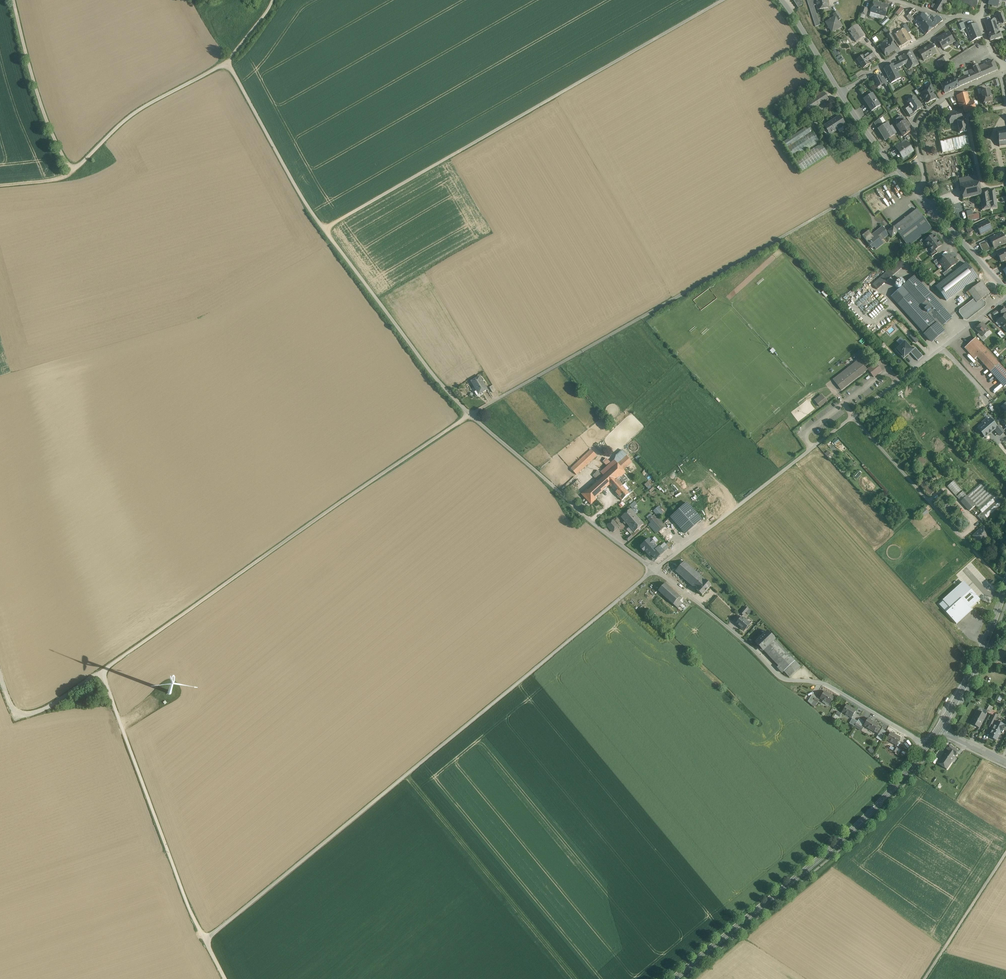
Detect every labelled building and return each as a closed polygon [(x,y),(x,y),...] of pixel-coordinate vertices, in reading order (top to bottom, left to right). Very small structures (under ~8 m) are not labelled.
[(807,0),(815,27),(820,26),(814,6),(815,6),(814,4),(816,4),(815,0),(807,0)] [(816,4),(817,10),(818,10),(822,10),(829,8),(827,0),(815,0),(816,4)] [(937,6),(942,9),(948,0),(940,0),(937,6)] [(970,6),(969,8),(974,11),(980,0),(958,0),(970,6)] [(888,6),(873,1),(870,12),(885,17),(888,6)] [(915,9),(909,14),(914,21),(920,16),(915,9)] [(838,12),(833,15),(834,17),(836,16),(839,21),(842,19),(838,12)] [(920,16),(914,21),(916,23),(918,26),(927,18),(924,14),(924,13),(920,16)] [(997,24),(998,28),(1002,26),(1002,25),(1005,23),(1005,22),(1003,13),(998,15),(1001,22),(997,24)] [(940,17),(926,14),(924,14),(927,18),(932,23),(940,17)] [(834,17),(826,23),(828,27),(828,29),(830,29),(832,33),(842,27),(839,21),(836,16),(834,17)] [(940,17),(932,23),(935,27),(943,21),(940,17)] [(880,24),(883,27),(890,21),(887,18),(880,24)] [(927,18),(918,26),(916,23),(915,24),(918,28),(919,27),(925,35),(935,27),(932,23),(927,18)] [(996,19),(985,23),(989,36),(990,41),(1001,37),(998,28),(997,24),(996,19)] [(967,27),(966,28),(968,32),(969,35),(972,41),(982,37),(976,24),(967,27)] [(857,25),(848,31),(856,42),(865,36),(857,25)] [(948,33),(937,39),(943,48),(954,42),(948,33)] [(890,42),(881,48),(886,56),(887,56),(889,55),(889,54),(895,50),(890,42)] [(932,44),(918,52),(924,61),(937,53),(932,44)] [(911,51),(898,58),(900,62),(902,66),(905,64),(915,59),(911,51)] [(864,57),(863,55),(857,60),(863,69),(870,65),(868,62),(870,60),(872,62),(875,60),(874,58),(875,57),(872,52),(864,57)] [(836,58),(841,65),(845,63),(840,56),(836,58)] [(943,58),(938,61),(941,66),(946,63),(943,58)] [(915,59),(905,64),(908,70),(918,64),(915,59)] [(986,64),(978,67),(982,77),(998,70),(993,60),(986,63),(986,64)] [(893,64),(884,69),(887,76),(897,71),(896,69),(894,65),(893,64)] [(964,77),(957,80),(960,87),(982,77),(978,67),(977,66),(973,68),(973,69),(968,71),(970,75),(964,77)] [(897,71),(887,76),(891,84),(901,79),(897,71)] [(880,76),(873,80),(877,88),(884,84),(880,76)] [(959,87),(955,78),(948,82),(952,90),(959,87)] [(948,82),(941,85),(945,93),(952,90),(948,82)] [(931,84),(925,87),(927,91),(930,89),(932,93),(935,92),(931,84)] [(821,87),(813,92),(816,97),(824,92),(821,87)] [(927,91),(922,93),(928,103),(935,99),(932,93),(930,89),(927,91)] [(989,90),(981,92),(982,97),(983,104),(984,104),(985,105),(987,104),(987,103),(992,102),(991,95),(989,90)] [(816,97),(810,101),(815,108),(829,99),(824,92),(816,97)] [(967,92),(957,96),(960,107),(963,106),(965,112),(976,110),(973,100),(970,101),(967,92)] [(872,94),(864,100),(871,112),(872,111),(871,110),(879,105),(880,107),(880,106),(872,94)] [(922,108),(920,106),(915,97),(907,102),(914,113),(922,108)] [(810,101),(803,106),(808,113),(815,108),(810,101)] [(962,109),(951,112),(953,123),(957,123),(957,122),(964,120),(962,109)] [(840,116),(824,126),(826,129),(830,135),(845,125),(840,116)] [(903,122),(900,118),(896,121),(896,127),(900,132),(908,126),(905,121),(903,122)] [(879,119),(874,123),(877,128),(883,125),(879,119)] [(964,120),(957,122),(957,123),(960,133),(967,132),(964,120)] [(887,123),(878,129),(885,141),(895,135),(887,123)] [(809,125),(783,142),(787,148),(813,131),(809,125)] [(908,126),(900,132),(903,137),(912,132),(908,126)] [(997,130),(999,147),(1005,146),(1005,129),(997,130)] [(813,131),(787,148),(794,159),(820,142),(813,131)] [(968,135),(940,142),(943,157),(971,151),(968,135)] [(907,143),(903,145),(902,145),(902,146),(897,149),(903,158),(907,156),(909,156),(909,154),(913,152),(907,143)] [(821,144),(795,161),(802,171),(828,154),(821,144)] [(977,175),(959,179),(960,185),(978,181),(977,175)] [(960,185),(960,186),(960,188),(963,199),(980,195),(981,195),(981,193),(978,181),(960,185)] [(994,190),(981,193),(981,195),(980,195),(982,210),(997,208),(994,190)] [(932,228),(917,209),(893,228),(898,233),(908,247),(932,228)] [(966,211),(968,221),(979,219),(979,213),(973,214),(972,210),(966,211)] [(987,220),(976,226),(981,236),(992,230),(987,220)] [(882,227),(872,235),(868,231),(862,236),(872,249),(874,247),(876,249),(883,244),(881,240),(888,235),(882,227)] [(889,231),(888,232),(892,238),(898,233),(893,228),(889,231)] [(989,239),(994,248),(1005,242),(1005,241),(1002,233),(989,239)] [(927,240),(925,242),(928,247),(938,240),(934,235),(927,240)] [(938,240),(928,247),(932,252),(935,250),(942,245),(938,240)] [(986,241),(979,244),(984,254),(991,250),(986,241)] [(997,254),(1001,262),(1005,259),(1005,250),(997,254)] [(943,259),(939,262),(943,267),(952,259),(948,255),(943,259)] [(941,257),(934,262),(936,265),(939,262),(943,259),(941,257)] [(952,259),(943,267),(946,271),(950,269),(956,264),(952,259)] [(900,260),(877,281),(882,286),(905,265),(900,260)] [(966,264),(936,287),(946,301),(977,277),(966,264)] [(950,269),(946,271),(943,274),(945,277),(952,271),(950,269)] [(951,318),(914,277),(903,287),(910,294),(898,304),(932,342),(944,331),(940,328),(951,318)] [(982,282),(968,292),(974,299),(959,309),(959,313),(963,319),(967,319),(985,306),(985,303),(982,299),(990,293),(982,282)] [(998,321),(1005,330),(1005,314),(998,321)] [(989,331),(982,323),(976,329),(979,333),(982,337),(984,335),(989,331)] [(913,332),(910,335),(916,343),(919,340),(913,332)] [(984,335),(982,337),(979,333),(977,335),(983,342),(987,338),(984,335)] [(975,338),(965,348),(975,359),(977,357),(1004,387),(1005,385),(1005,372),(975,338)] [(905,341),(895,350),(903,358),(910,352),(913,350),(905,341)] [(913,350),(910,352),(918,360),(922,356),(915,348),(913,350)] [(856,366),(835,382),(841,390),(867,370),(861,362),(860,363),(858,361),(854,364),(856,366)] [(882,371),(876,363),(868,369),(870,372),(874,377),(882,371)] [(480,377),(471,382),(479,395),(487,390),(480,377)] [(823,397),(816,402),(819,407),(826,401),(824,399),(823,397)] [(997,427),(990,419),(978,429),(985,437),(997,427)] [(599,445),(603,450),(607,447),(603,442),(599,445)] [(592,450),(580,461),(585,467),(597,456),(592,450)] [(922,456),(917,460),(922,464),(926,460),(922,456)] [(627,457),(619,464),(624,470),(633,463),(627,457)] [(579,461),(570,469),(576,475),(585,467),(580,461),(579,461)] [(616,461),(602,473),(605,477),(588,492),(585,495),(591,502),(595,499),(610,486),(617,494),(624,488),(623,486),(626,483),(621,478),(626,473),(624,470),(619,464),(616,461)] [(933,491),(923,479),(918,483),(929,495),(933,491)] [(961,501),(967,496),(953,481),(947,486),(961,501)] [(983,482),(967,496),(975,505),(978,508),(994,494),(983,482)] [(624,488),(617,494),(620,497),(619,499),(622,502),(630,495),(624,488)] [(586,490),(581,494),(590,505),(596,500),(595,499),(591,502),(585,495),(588,492),(586,490)] [(994,494),(978,508),(982,512),(987,518),(1003,504),(994,494)] [(975,505),(967,496),(961,501),(961,502),(969,511),(975,505)] [(671,518),(685,534),(702,520),(687,503),(674,515),(671,518)] [(658,506),(653,511),(658,517),(664,512),(658,506)] [(644,524),(631,510),(621,518),(634,533),(644,524)] [(982,512),(977,516),(982,522),(987,518),(982,512)] [(662,522),(655,514),(653,516),(660,524),(662,522)] [(660,524),(653,516),(649,520),(659,532),(665,526),(662,522),(660,524)] [(613,521),(607,526),(613,532),(619,527),(613,521)] [(984,526),(973,536),(980,543),(990,533),(984,526)] [(655,544),(651,540),(650,541),(649,540),(641,547),(642,548),(641,549),(644,552),(645,551),(647,553),(648,552),(649,554),(650,554),(652,555),(653,554),(657,559),(664,553),(659,548),(658,549),(654,545),(655,544)] [(705,581),(685,562),(676,572),(697,591),(705,581)] [(705,581),(697,591),(702,596),(711,586),(705,581)] [(943,601),(939,604),(957,624),(972,611),(970,608),(980,599),(964,581),(942,600),(943,601)] [(680,597),(665,584),(658,592),(673,605),(680,597)] [(680,597),(673,605),(678,609),(685,601),(680,597)] [(750,624),(742,617),(736,624),(744,631),(750,624)] [(768,632),(755,643),(761,650),(762,649),(763,650),(764,650),(775,640),(768,632)] [(795,662),(775,640),(764,650),(778,666),(777,668),(782,673),(784,672),(795,662)] [(795,662),(784,672),(789,677),(800,668),(795,662)] [(834,697),(824,692),(820,699),(829,704),(834,697)] [(856,711),(847,705),(842,712),(852,718),(856,711)] [(986,716),(977,711),(971,722),(980,727),(986,716)] [(857,722),(852,719),(849,723),(854,727),(856,724),(857,722)] [(865,722),(859,719),(857,722),(856,724),(861,727),(865,722)] [(883,728),(868,719),(864,726),(878,735),(882,729),(883,728)] [(1005,726),(996,721),(993,729),(1000,733),(1002,733),(1005,726)] [(1000,733),(993,729),(989,737),(996,741),(1000,733)] [(900,738),(890,733),(886,740),(896,745),(900,738)] [(958,752),(949,745),(946,750),(955,756),(958,752)] [(955,756),(946,750),(937,763),(946,769),(955,756)]
